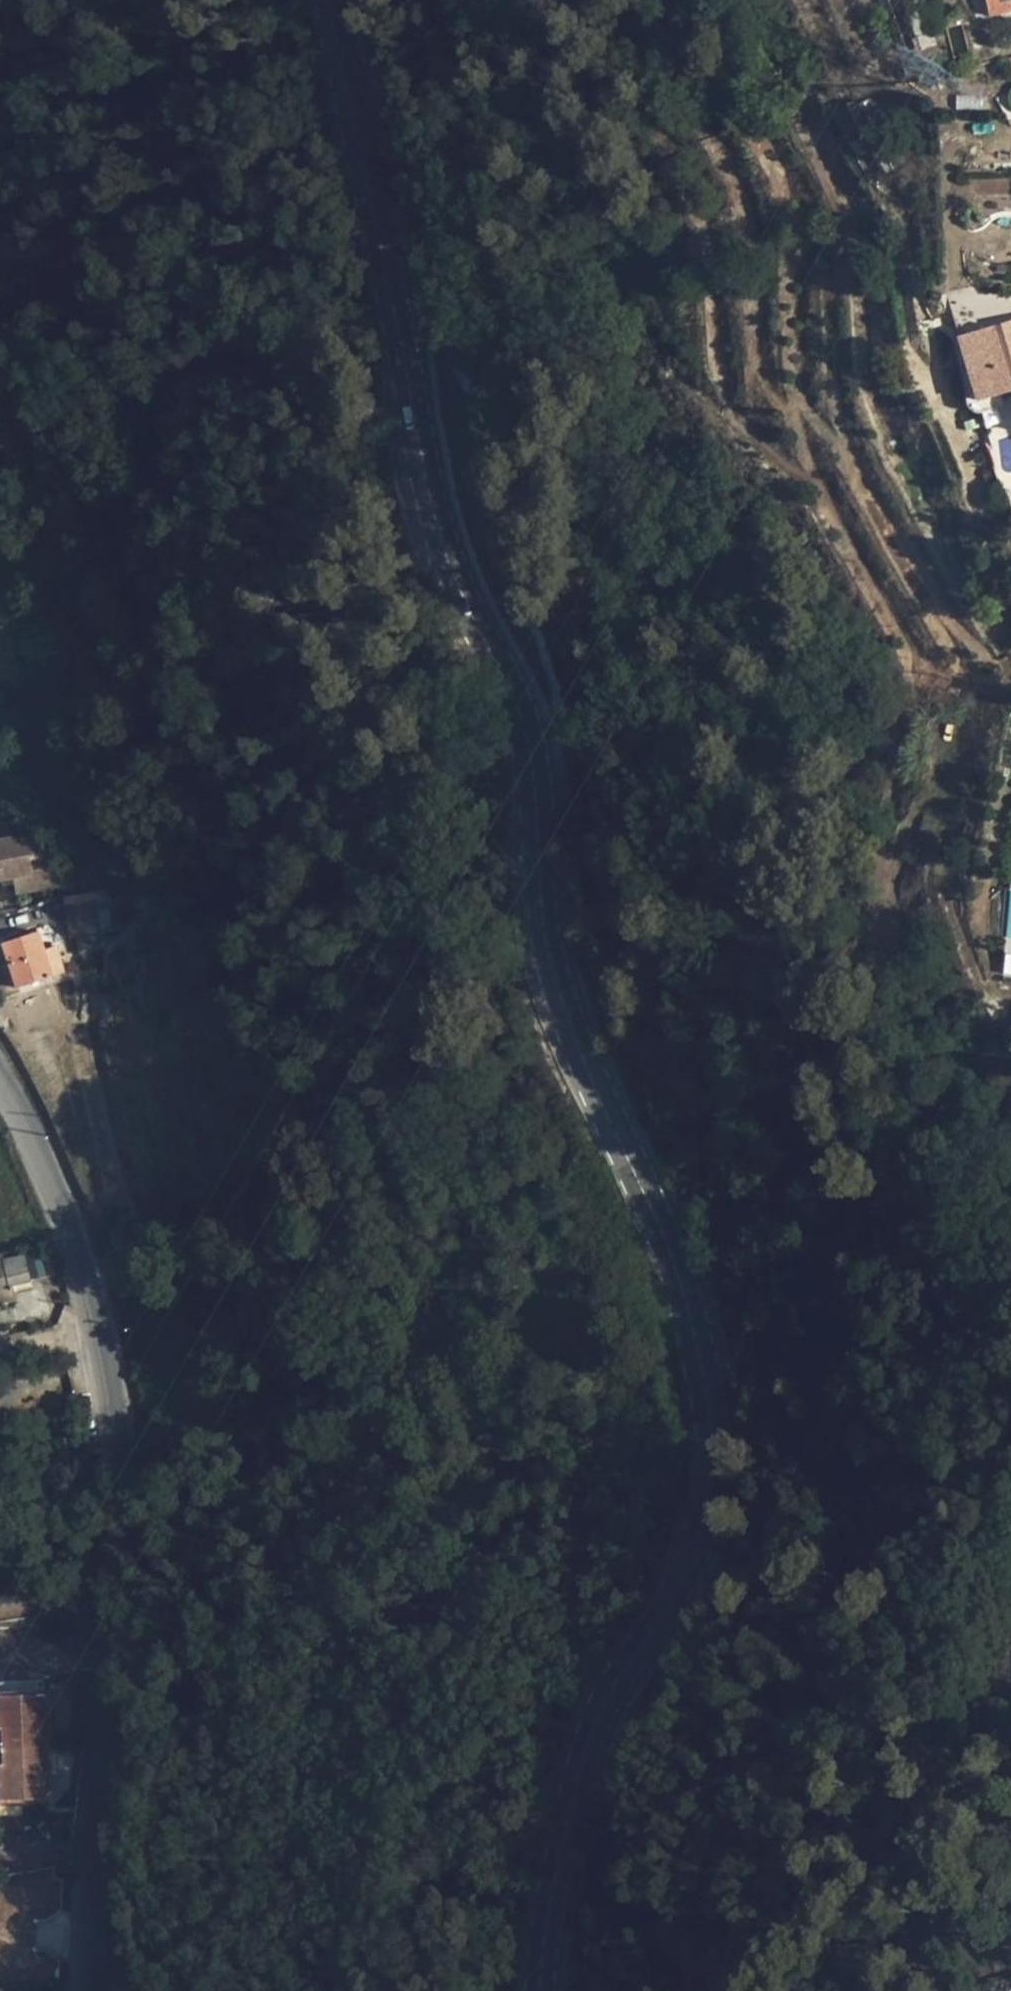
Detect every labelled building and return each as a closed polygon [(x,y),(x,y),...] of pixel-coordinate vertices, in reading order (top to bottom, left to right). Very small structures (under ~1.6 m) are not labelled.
[(988,17),(1010,12),(1010,0),(984,0),(988,17)] [(927,7),(907,15),(920,51),(936,45),(932,34),(936,32),(927,7)] [(8,840),(0,841),(0,879),(51,870),(47,845),(34,847),(32,835),(8,840)] [(38,931),(1,943),(16,988),(53,976),(44,950),(38,931)] [(44,950),(53,976),(65,972),(56,946),(44,950)] [(17,1300),(14,1286),(31,1282),(25,1254),(4,1259),(2,1253),(0,1253),(0,1304),(17,1300)] [(45,1693),(0,1694),(0,1731),(1,1731),(2,1747),(47,1745),(45,1693)] [(0,1764),(0,1799),(48,1798),(47,1745),(2,1747),(2,1764),(0,1764)]
